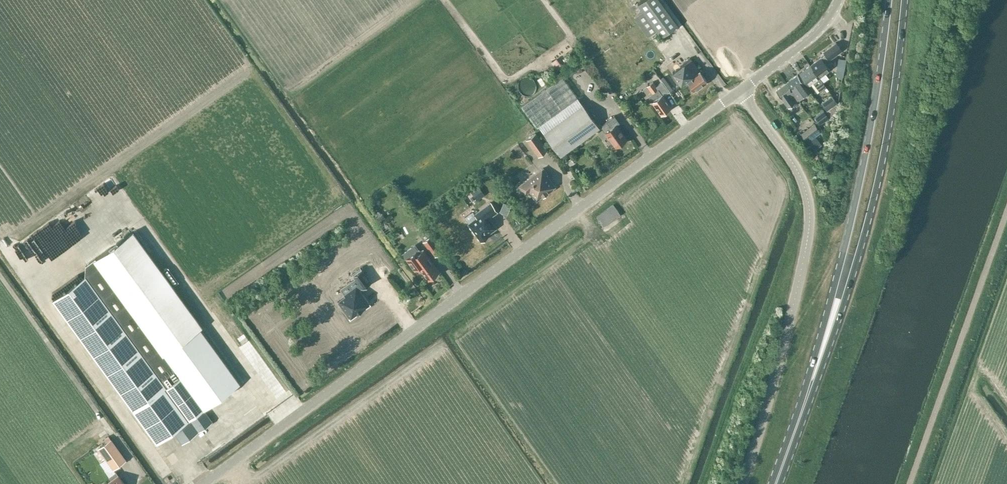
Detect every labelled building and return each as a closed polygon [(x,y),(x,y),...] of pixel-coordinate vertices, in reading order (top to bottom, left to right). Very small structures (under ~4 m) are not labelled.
[(638,4),(642,11),(634,16),(648,36),(656,30),(661,37),(678,24),(660,0),(643,0),(638,4)] [(821,57),(810,65),(823,82),(829,78),(825,73),(831,69),(829,66),(832,63),(829,59),(841,50),(835,42),(823,51),(825,54),(821,57)] [(839,57),(837,69),(844,70),(846,59),(839,57)] [(684,63),(673,71),(681,83),(686,79),(694,90),(707,81),(690,58),(683,62),(684,63)] [(810,65),(799,72),(809,85),(813,83),(820,92),(827,87),(823,82),(810,65)] [(797,74),(786,82),(798,98),(807,91),(802,83),(803,82),(797,74)] [(539,126),(544,133),(583,105),(577,97),(562,76),(522,106),(537,127),(539,126)] [(652,101),(661,114),(671,106),(653,80),(646,85),(652,93),(648,96),(652,101)] [(798,99),(798,98),(786,82),(776,90),(788,107),(798,99)] [(832,95),(821,103),(827,110),(837,102),(832,95)] [(583,105),(544,133),(561,155),(599,127),(583,105)] [(824,111),(814,118),(819,124),(828,117),(824,111)] [(615,114),(601,125),(616,146),(627,139),(616,125),(620,122),(615,114)] [(815,123),(801,133),(815,150),(821,146),(814,137),(818,134),(816,131),(818,129),(815,123)] [(535,133),(526,139),(538,155),(547,149),(535,133)] [(536,200),(555,186),(546,175),(547,174),(543,168),(519,185),(525,193),(529,190),(536,200)] [(477,187),(471,192),(477,200),(483,195),(477,187)] [(473,211),(465,217),(469,222),(468,223),(481,240),(489,234),(488,233),(496,227),(489,217),(497,211),(490,202),(475,214),(473,211)] [(621,214),(614,204),(597,217),(604,226),(621,214)] [(380,214),(375,217),(379,222),(384,219),(380,214)] [(122,394),(133,410),(157,443),(173,431),(182,443),(213,421),(204,409),(240,383),(202,329),(205,327),(177,287),(183,282),(173,267),(166,271),(138,230),(91,263),(90,274),(57,297),(122,394)] [(434,255),(440,251),(430,236),(424,240),(434,255)] [(410,247),(402,253),(406,258),(414,270),(419,267),(428,279),(430,278),(431,278),(434,276),(434,275),(439,271),(424,251),(421,253),(418,249),(416,246),(411,249),(410,247)] [(353,273),(352,273),(355,277),(360,283),(363,287),(363,288),(371,282),(361,267),(360,268),(362,269),(354,275),(353,273)] [(345,295),(338,301),(350,317),(350,318),(357,313),(363,309),(370,304),(370,303),(369,303),(359,290),(363,287),(360,283),(344,294),(345,295)] [(109,436),(105,439),(107,442),(98,448),(106,458),(114,469),(126,460),(111,439),(109,436)] [(105,483),(124,483),(115,471),(114,469),(106,458),(100,463),(109,476),(112,479),(105,483)]
